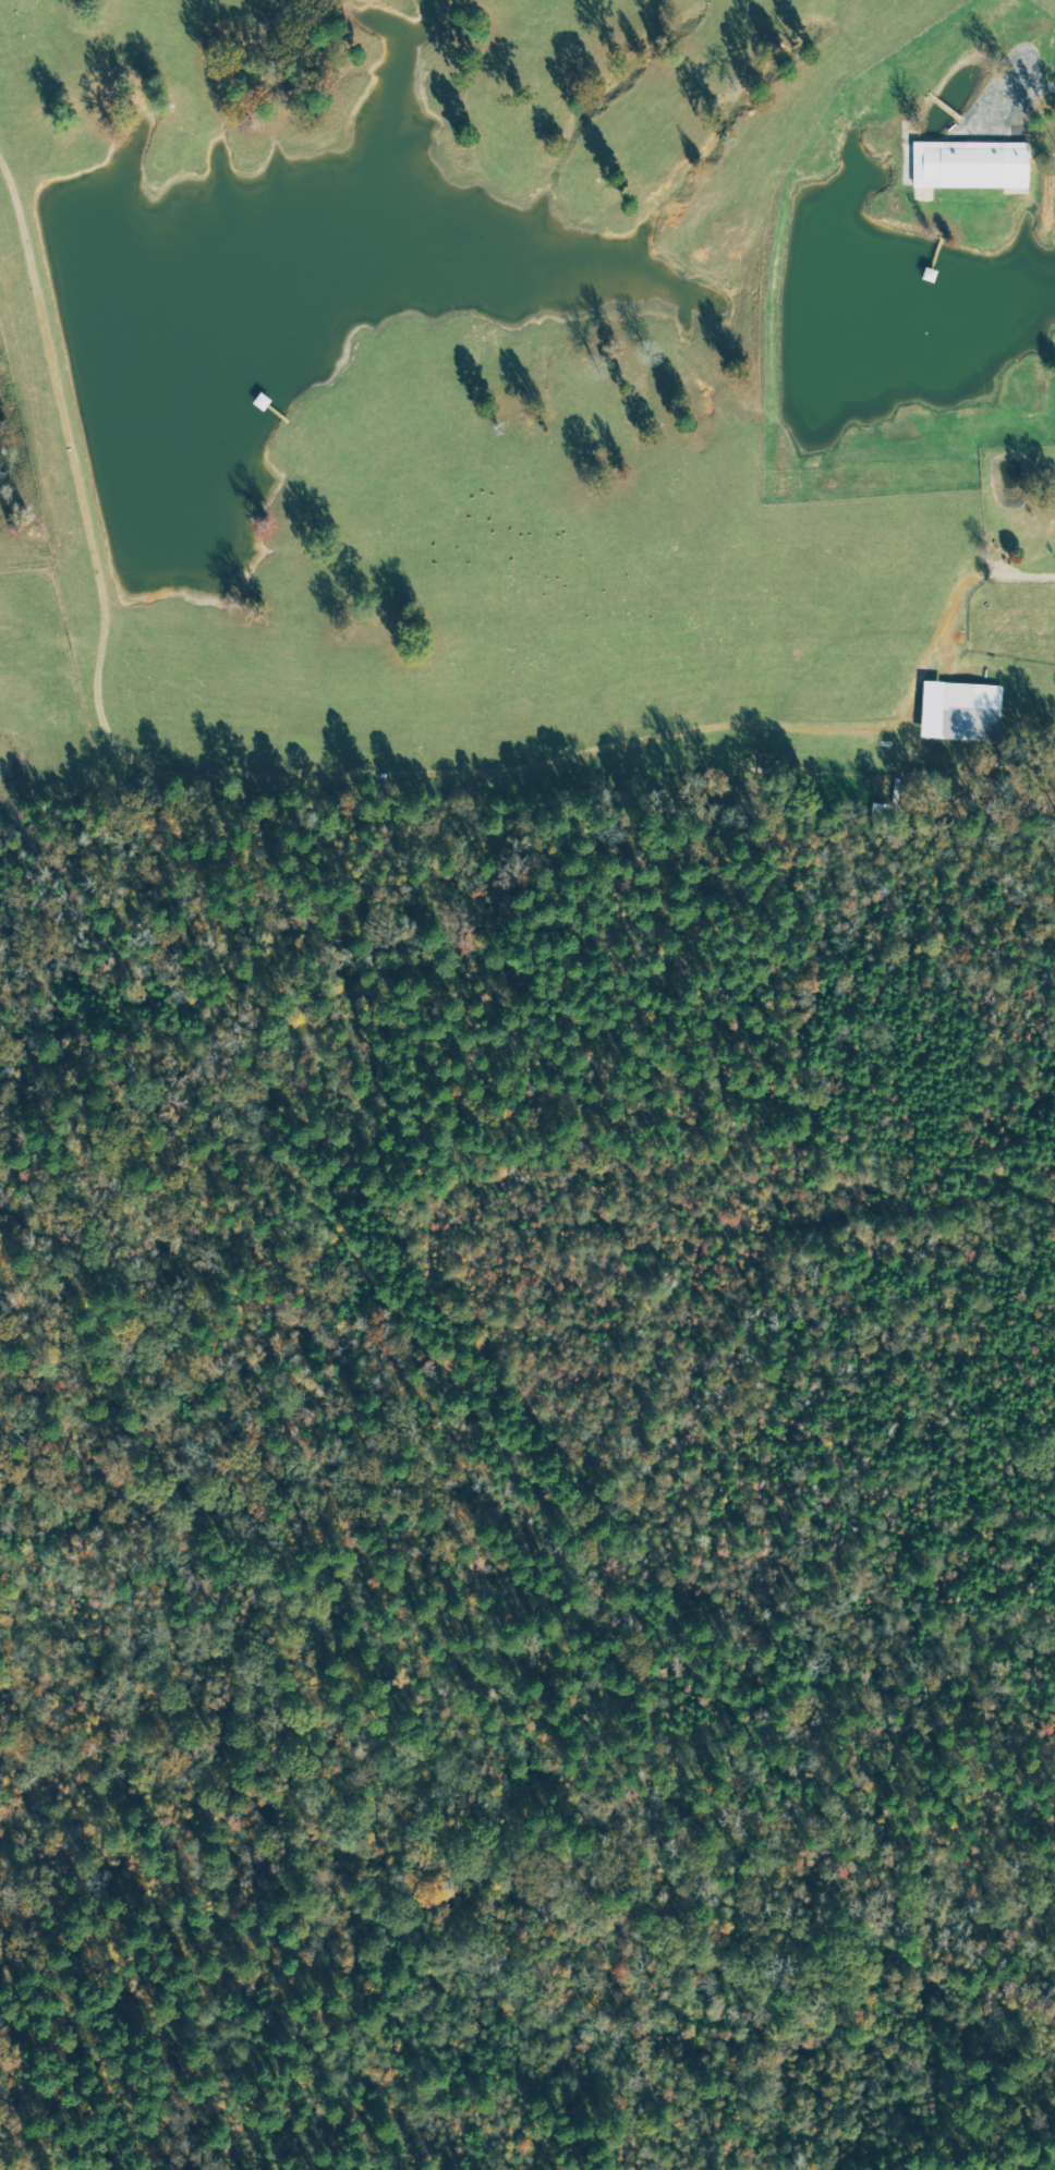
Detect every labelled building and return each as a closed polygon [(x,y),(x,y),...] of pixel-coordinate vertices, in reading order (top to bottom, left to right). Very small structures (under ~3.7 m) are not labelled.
[(913,143),(1027,142),(1027,186),(913,186),(913,143)] [(939,703),(999,706),(997,741),(938,738),(939,703)]
